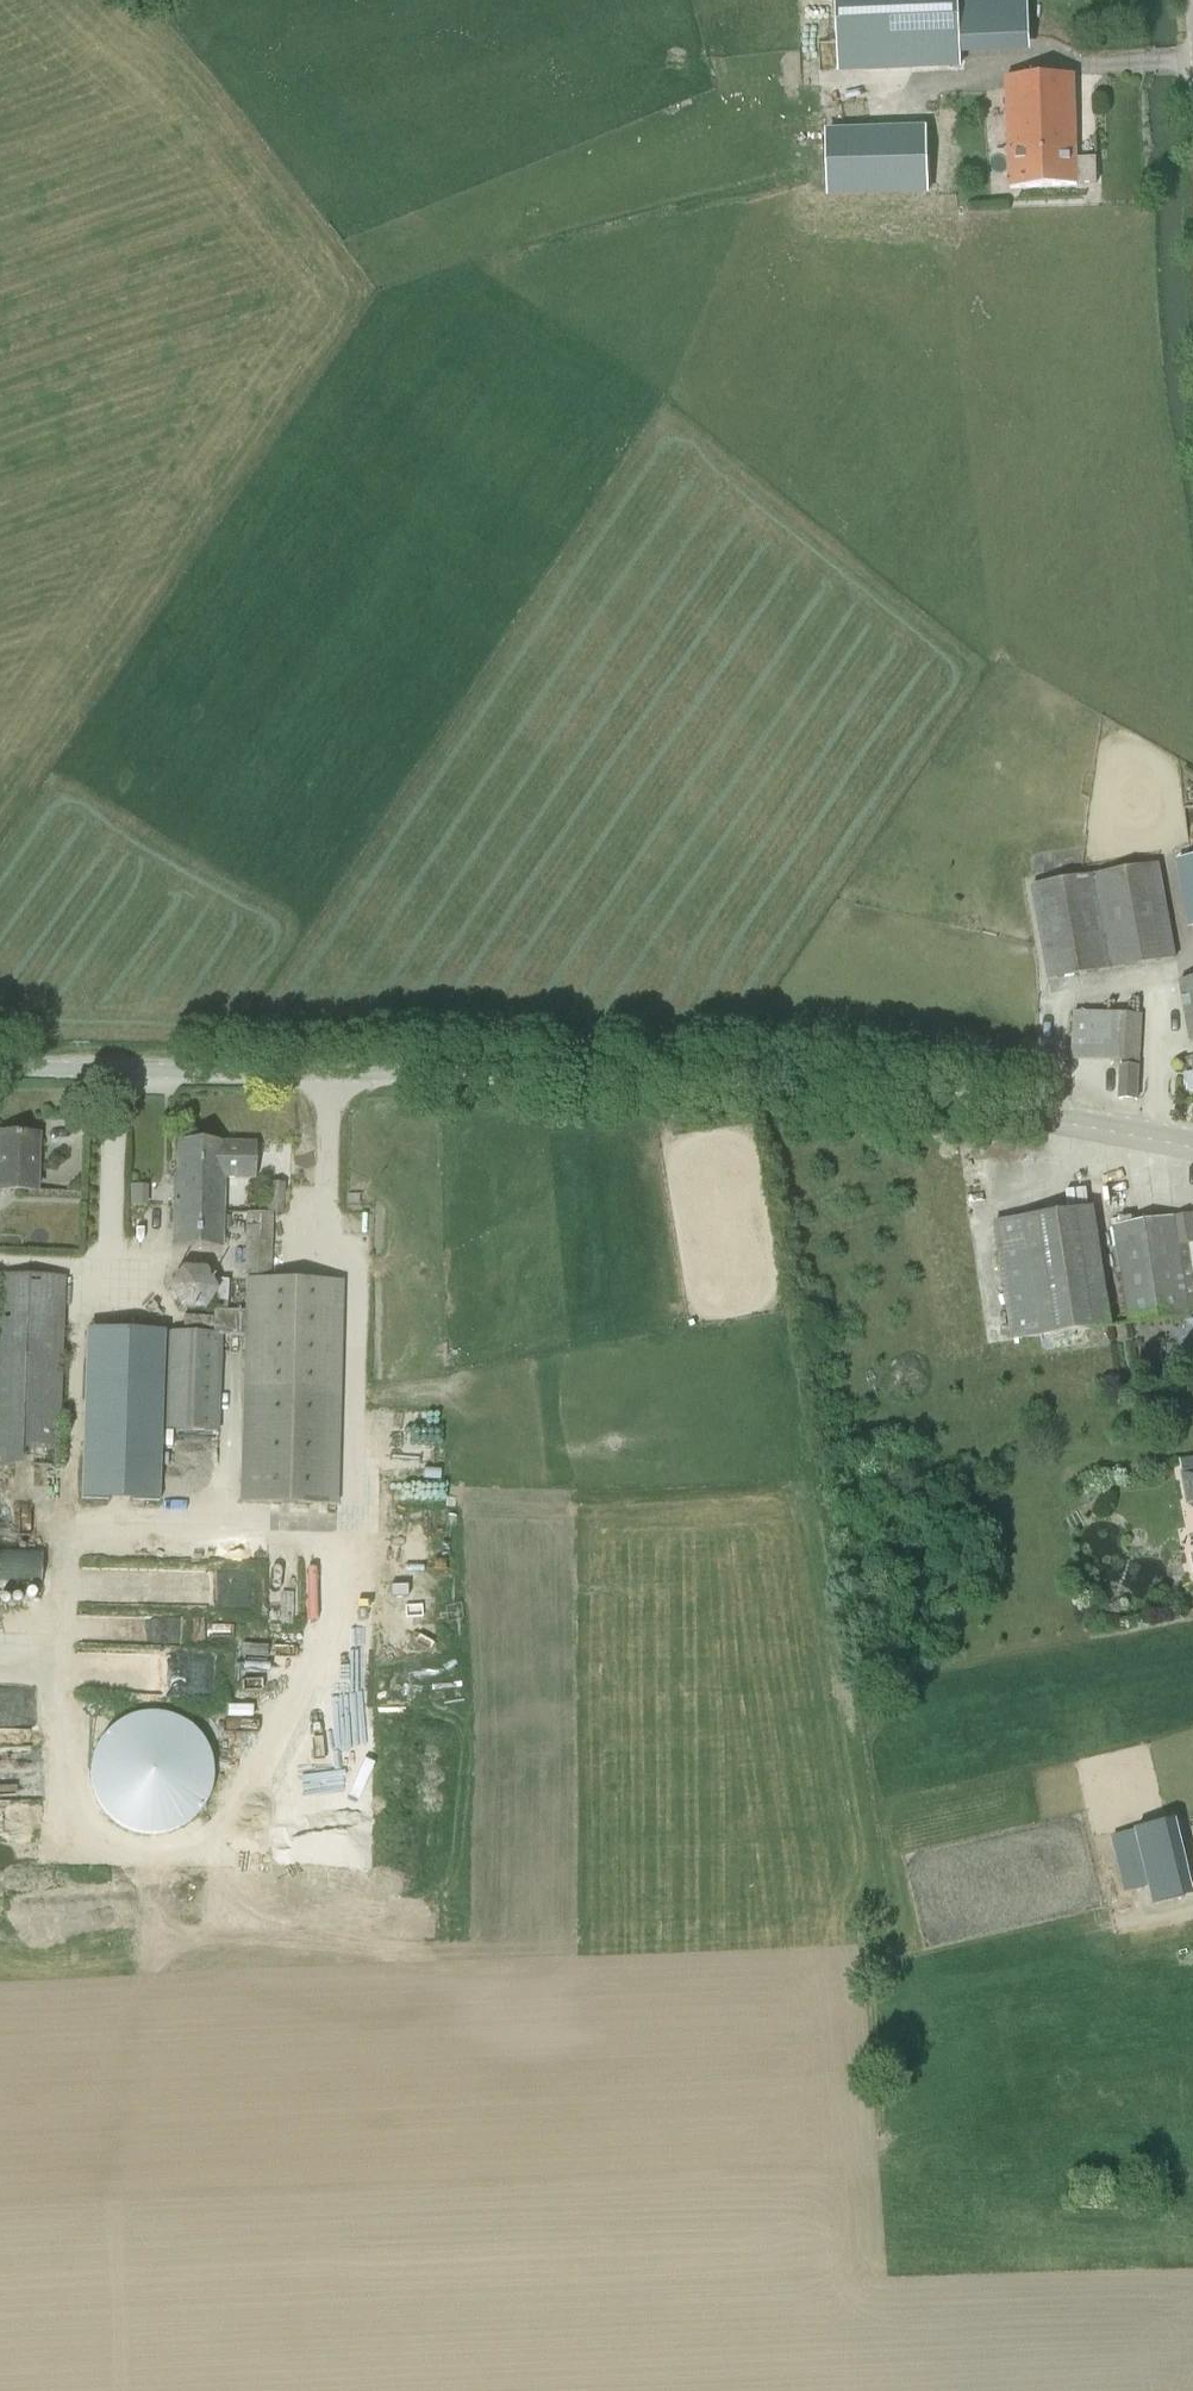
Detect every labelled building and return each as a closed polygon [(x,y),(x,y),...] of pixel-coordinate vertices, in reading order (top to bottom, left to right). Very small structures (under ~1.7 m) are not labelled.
[(835,43),(836,76),(841,75),(959,70),(958,57),(957,8),(957,0),(833,0),(835,43)] [(1074,75),(1006,78),(1009,188),(1077,186),(1077,185),(1097,184),(1096,158),(1077,159),(1074,75)] [(854,134),(827,135),(830,203),(856,201),(892,200),(927,198),(924,132),(890,133),(854,134)] [(1177,862),(1190,928),(1192,927),(1192,859),(1177,862)] [(1031,886),(1048,980),(1176,958),(1158,865),(1031,886)] [(1192,1041),(1192,980),(1179,982),(1190,1042),(1192,1041)] [(1141,1015),(1075,1012),(1072,1060),(1139,1063),(1141,1015)] [(1138,1067),(1122,1067),(1120,1099),(1137,1101),(1138,1067)] [(36,1193),(38,1135),(0,1134),(0,1192),(36,1193)] [(204,1179),(225,1179),(255,1180),(256,1142),(177,1141),(176,1173),(173,1174),(172,1211),(194,1211),(195,1192),(199,1192),(199,1188),(204,1188),(204,1179)] [(224,1248),(225,1179),(204,1179),(204,1188),(199,1188),(199,1192),(195,1192),(194,1211),(172,1211),(171,1247),(224,1248)] [(267,1213),(281,1213),(283,1184),(269,1183),(267,1213)] [(271,1275),(272,1249),(272,1235),(273,1213),(246,1212),(245,1235),(243,1274),(271,1275)] [(1115,1227),(1130,1325),(1189,1316),(1189,1312),(1192,1312),(1192,1215),(1115,1227)] [(180,1268),(166,1289),(179,1311),(204,1312),(218,1291),(206,1268),(180,1268)] [(61,1448),(66,1275),(0,1272),(0,1464),(18,1465),(19,1446),(61,1448)] [(214,1310),(213,1333),(223,1333),(245,1334),(244,1388),(243,1388),(240,1503),(338,1505),(341,1391),(340,1391),(343,1282),(246,1279),(246,1310),(214,1310)] [(165,1331),(162,1430),(220,1432),(223,1333),(213,1333),(165,1331)] [(1182,1472),(1187,1502),(1192,1501),(1192,1470),(1182,1472)] [(40,1586),(42,1549),(0,1547),(0,1585),(40,1586)] [(85,1569),(84,1599),(251,1606),(252,1576),(85,1569)] [(1149,1888),(1135,1831),(1111,1837),(1125,1894),(1149,1888)] [(1177,1881),(1149,1888),(1154,1906),(1181,1900),(1177,1881)]
